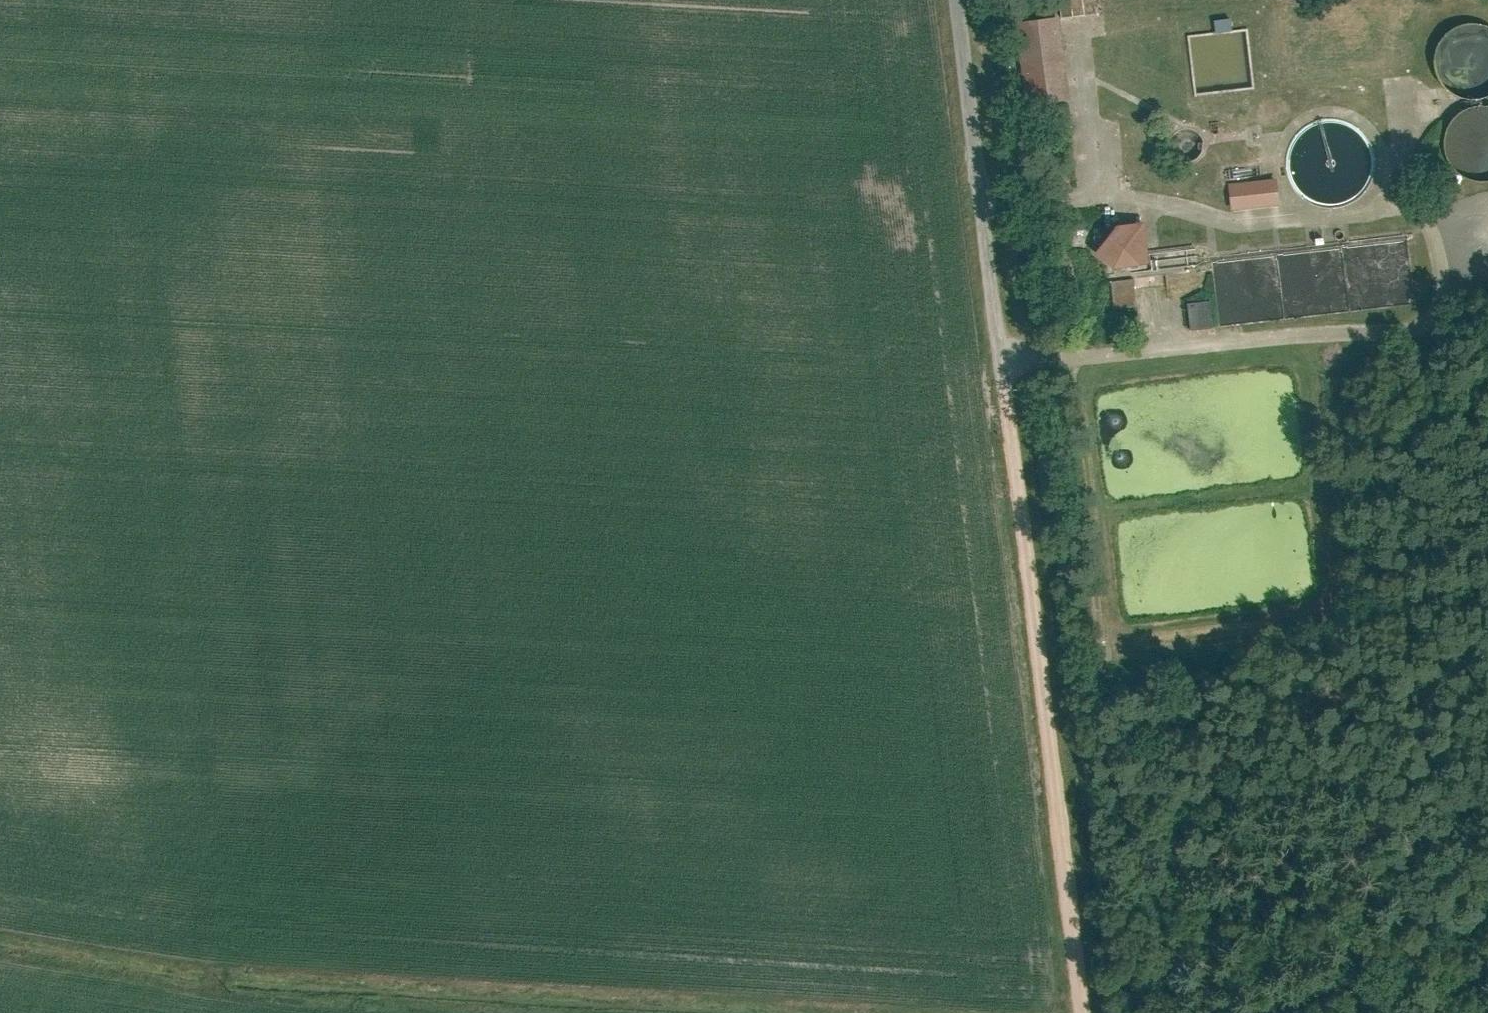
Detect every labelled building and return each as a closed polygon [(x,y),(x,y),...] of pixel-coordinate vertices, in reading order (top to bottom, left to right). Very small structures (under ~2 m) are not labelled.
[(1032,103),(1076,99),(1067,15),(1023,20),(1032,103)] [(1487,171),(1487,105),(1447,118),(1466,178),(1487,171)] [(1356,152),(1353,168),(1313,162),(1313,157),(1299,155),(1292,194),(1363,205),(1369,166),(1364,166),(1366,153),(1356,152)] [(1237,180),(1238,206),(1289,204),(1287,177),(1237,180)] [(1161,263),(1154,220),(1124,224),(1126,242),(1111,244),(1115,270),(1161,263)] [(1125,302),(1143,299),(1139,278),(1121,281),(1125,302)] [(1219,299),(1195,301),(1196,327),(1220,326),(1219,299)]
